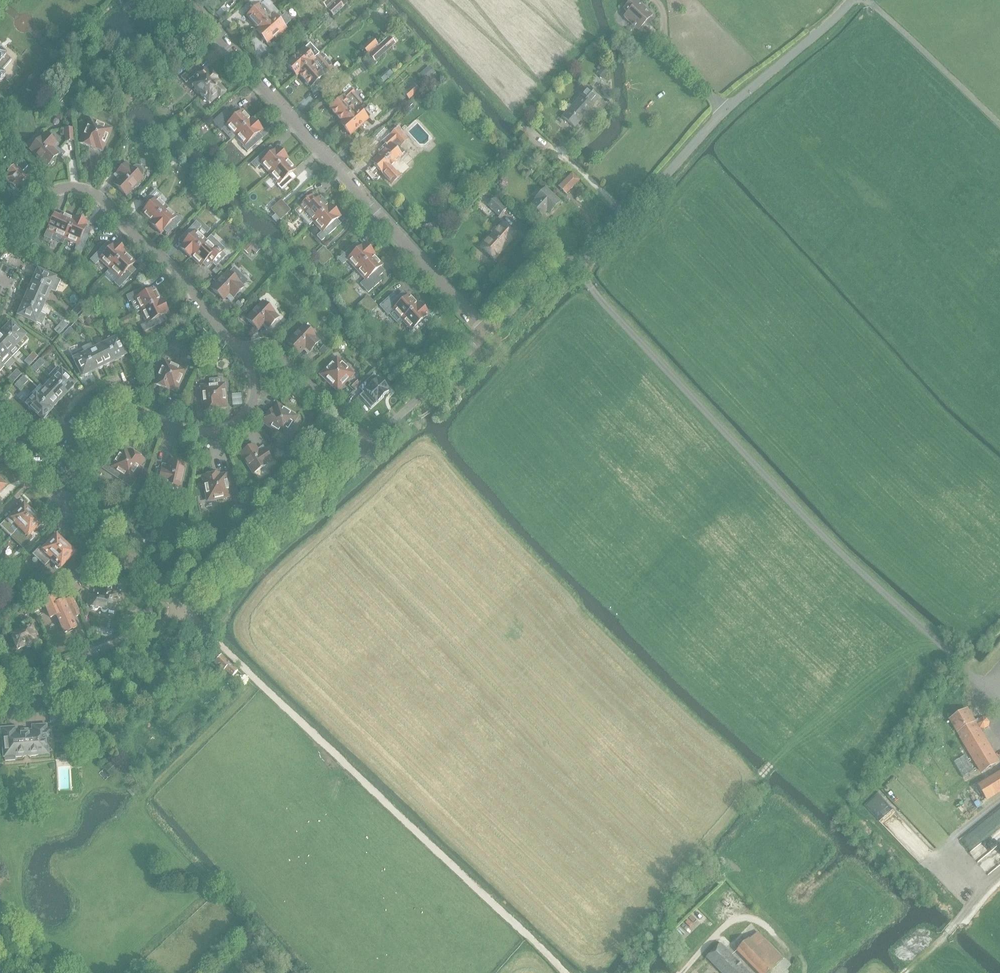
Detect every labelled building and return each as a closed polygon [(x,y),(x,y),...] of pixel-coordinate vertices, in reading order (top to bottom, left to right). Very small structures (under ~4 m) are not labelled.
[(275,15),(261,0),(246,0),(254,8),(257,5),(259,7),(247,18),(259,31),(257,33),(258,33),(276,16),(275,15)] [(335,0),(324,0),(321,2),(327,9),(336,1),(335,0)] [(650,14),(635,0),(633,0),(624,9),(628,13),(624,17),(638,30),(644,24),(643,23),(650,14)] [(338,2),(337,2),(336,1),(327,9),(329,10),(334,16),(344,7),(338,2)] [(276,16),(258,33),(267,44),(274,37),(275,39),(287,29),(286,27),(292,22),(285,15),(279,20),(276,16)] [(369,53),(371,56),(370,56),(376,62),(396,44),(390,38),(379,48),(377,45),(369,53)] [(369,53),(377,45),(378,45),(373,39),(363,48),(368,54),(369,53)] [(296,76),(315,59),(305,49),(287,66),(296,76)] [(6,57),(0,51),(0,83),(5,77),(1,73),(11,62),(6,57)] [(299,75),(311,88),(334,67),(321,54),(315,60),(315,59),(296,76),(297,77),(299,75)] [(187,82),(199,71),(194,66),(182,77),(187,82)] [(430,67),(421,75),(427,82),(436,74),(430,67)] [(605,81),(611,74),(606,69),(600,77),(605,81)] [(212,73),(210,75),(205,70),(196,78),(197,79),(191,85),(201,95),(218,80),(212,73)] [(219,85),(221,83),(218,80),(201,95),(211,106),(218,99),(219,101),(227,94),(219,85)] [(329,90),(333,87),(326,80),(323,83),(329,90)] [(414,85),(404,94),(410,100),(420,91),(414,85)] [(592,106),(598,98),(587,88),(580,96),(581,97),(563,118),(575,128),(593,107),(592,106)] [(60,92),(59,94),(57,92),(56,93),(54,94),(51,97),(51,99),(50,100),(52,101),(50,104),(54,108),(64,96),(60,92)] [(341,125),(361,107),(349,94),(345,98),(345,97),(331,110),(342,123),(340,124),(341,125)] [(361,107),(341,125),(351,135),(368,119),(359,109),(361,107)] [(252,120),(251,122),(242,112),(234,119),(230,114),(217,126),(221,131),(227,126),(236,136),(253,120),(252,120)] [(254,138),(262,131),(253,120),(236,136),(244,146),(243,147),(247,152),(258,142),(254,138)] [(102,151),(111,130),(90,121),(80,144),(90,148),(91,146),(102,151)] [(399,128),(391,135),(384,128),(373,138),(384,143),(390,149),(373,164),(392,185),(400,177),(390,167),(402,156),(396,150),(407,140),(400,132),(402,131),(399,128)] [(72,130),(65,130),(66,143),(73,142),(72,130)] [(51,148),(56,143),(46,134),(42,139),(41,138),(30,149),(48,166),(49,164),(51,164),(53,162),(53,160),(58,155),(51,148)] [(285,160),(287,159),(278,148),(270,155),(266,151),(251,164),(256,169),(261,164),(270,174),(285,160)] [(292,173),(295,170),(285,160),(270,174),(279,184),(277,186),(282,191),(291,182),(296,178),(292,173)] [(15,198),(20,193),(30,183),(27,180),(28,180),(22,173),(28,167),(23,162),(17,169),(15,167),(10,173),(11,174),(6,180),(16,190),(12,194),(15,198)] [(131,168),(130,169),(126,164),(116,174),(121,178),(115,185),(126,196),(142,178),(131,168)] [(559,187),(567,195),(581,181),(573,173),(559,187)] [(535,201),(531,206),(542,217),(547,211),(550,214),(560,202),(546,188),(535,200),(535,201)] [(154,192),(145,202),(149,206),(142,214),(152,223),(150,224),(150,225),(166,208),(158,200),(160,198),(161,194),(157,191),(154,192)] [(487,192),(482,197),(486,201),(491,195),(487,192)] [(309,226),(314,222),(331,207),(330,206),(329,208),(320,198),(317,201),(312,196),(295,212),(299,217),(300,216),(304,221),(303,221),(307,226),(308,225),(309,226)] [(496,199),(489,207),(499,216),(506,208),(496,199)] [(276,215),(286,206),(281,201),(271,210),(276,215)] [(280,220),(291,211),(286,206),(276,215),(272,218),(276,223),(280,220)] [(332,224),(340,217),(331,207),(314,222),(322,232),(317,237),(321,242),(336,228),(332,224)] [(178,215),(176,217),(166,208),(150,225),(160,234),(168,226),(172,231),(183,220),(178,215)] [(52,238),(63,243),(74,220),(62,214),(60,218),(54,216),(44,238),(51,240),(52,238)] [(83,233),(87,224),(75,218),(66,239),(78,244),(75,251),(81,254),(89,236),(83,233)] [(196,232),(201,227),(196,222),(183,237),(187,241),(180,249),(190,258),(206,241),(196,232)] [(495,261),(517,236),(503,223),(480,247),(495,261)] [(245,242),(251,236),(244,228),(238,234),(245,242)] [(211,236),(206,241),(190,258),(191,257),(201,266),(204,263),(209,267),(225,250),(211,236)] [(256,254),(260,250),(252,242),(244,250),(248,255),(252,250),(256,254)] [(110,269),(126,252),(116,243),(109,250),(104,246),(90,260),(95,265),(100,260),(110,269)] [(372,256),(374,254),(365,244),(357,251),(353,247),(338,260),(343,265),(348,260),(357,270),(372,256)] [(318,262),(328,252),(323,247),(313,257),(318,262)] [(125,254),(126,253),(126,252),(110,269),(119,278),(114,283),(119,288),(132,275),(127,271),(134,263),(125,254)] [(322,267),(333,258),(328,252),(318,262),(322,267)] [(378,269),(382,266),(372,256),(357,270),(366,280),(360,285),(368,293),(381,281),(378,278),(383,274),(378,269)] [(234,298),(249,282),(233,267),(212,290),(223,300),(229,293),(234,298)] [(61,281),(55,279),(38,271),(37,272),(36,273),(34,276),(35,278),(33,283),(50,290),(56,293),(61,281)] [(45,301),(50,290),(33,283),(31,288),(29,288),(28,291),(28,293),(28,294),(45,301)] [(154,290),(145,294),(142,289),(126,297),(129,303),(136,300),(142,311),(162,301),(160,302),(154,290)] [(40,312),(45,301),(28,294),(26,295),(25,298),(25,299),(23,305),(40,312)] [(362,311),(373,301),(368,296),(357,306),(362,311)] [(419,304),(418,306),(409,296),(401,303),(397,298),(383,310),(388,315),(394,310),(402,320),(419,305),(419,304)] [(159,318),(168,313),(162,301),(142,311),(147,323),(141,326),(144,332),(162,324),(159,318)] [(367,316),(377,307),(373,301),(362,311),(367,316)] [(273,314),(274,313),(263,302),(247,320),(258,330),(264,323),(269,328),(278,318),(273,314)] [(80,313),(84,309),(80,304),(75,309),(80,313)] [(35,324),(40,312),(23,305),(21,310),(19,310),(18,313),(19,315),(18,316),(35,324)] [(421,322),(429,315),(419,305),(402,320),(412,330),(410,332),(414,337),(425,327),(421,322)] [(75,318),(80,313),(75,309),(71,313),(75,318)] [(91,315),(89,314),(86,311),(82,315),(87,320),(91,315)] [(82,324),(87,320),(82,315),(78,320),(82,324)] [(63,331),(68,326),(63,322),(59,326),(63,331)] [(29,340),(25,336),(11,323),(10,324),(9,324),(6,327),(6,328),(3,332),(20,349),(29,340)] [(59,335),(63,331),(59,326),(54,331),(59,335)] [(315,337),(304,326),(288,343),(299,354),(305,347),(310,352),(319,342),(315,337)] [(70,337),(74,333),(70,328),(65,333),(70,337)] [(0,335),(0,347),(12,358),(20,349),(3,332),(0,335)] [(66,342),(70,337),(65,333),(61,337),(66,342)] [(125,356),(126,355),(117,338),(106,344),(115,361),(120,358),(121,359),(124,358),(125,356)] [(110,363),(115,361),(106,344),(96,349),(104,366),(105,366),(106,366),(109,365),(110,363)] [(1,364),(3,366),(12,358),(8,354),(0,347),(0,363),(1,364)] [(103,367),(104,366),(96,349),(85,355),(93,371),(98,369),(100,370),(103,368),(103,367)] [(33,362),(38,357),(33,353),(29,357),(33,362)] [(88,374),(93,371),(85,355),(74,360),(82,377),(83,376),(85,377),(88,376),(88,374)] [(392,364),(396,360),(392,356),(388,360),(392,364)] [(29,366),(33,362),(29,357),(24,362),(29,366)] [(40,368),(45,364),(40,359),(36,364),(40,368)] [(337,391),(353,374),(336,359),(321,375),(337,391)] [(176,392),(185,371),(164,362),(154,385),(164,389),(165,387),(176,392)] [(36,373),(40,368),(36,364),(31,369),(36,373)] [(75,384),(61,371),(58,368),(49,377),(53,380),(66,393),(70,389),(72,389),(74,387),(74,385),(75,384)] [(17,379),(21,375),(17,370),(12,375),(17,379)] [(375,372),(360,387),(365,391),(361,395),(373,408),(392,389),(375,372)] [(12,384),(17,379),(12,375),(8,379),(12,384)] [(24,386),(28,381),(23,377),(19,381),(24,386)] [(63,397),(66,393),(53,380),(44,389),(58,402),(59,401),(60,401),(63,399),(63,397)] [(19,390),(24,386),(19,381),(15,386),(19,390)] [(214,408),(226,407),(224,385),(202,387),(204,412),(214,411),(214,408)] [(57,403),(58,402),(44,389),(36,397),(35,397),(51,411),(50,410),(54,407),(55,407),(58,404),(57,403)] [(350,404),(358,395),(354,390),(345,400),(350,404)] [(23,402),(28,407),(28,408),(30,411),(32,411),(34,413),(30,417),(37,423),(41,419),(42,420),(51,411),(35,397),(32,393),(23,402)] [(103,414),(107,410),(102,405),(98,409),(103,414)] [(284,437),(296,418),(277,405),(271,415),(269,414),(263,423),(284,437)] [(264,450),(259,453),(254,445),(241,453),(254,474),(267,465),(266,464),(272,461),(264,450)] [(134,454),(133,456),(123,449),(111,468),(130,480),(143,460),(134,454)] [(180,488),(185,465),(170,462),(168,471),(162,470),(159,483),(161,483),(159,490),(169,492),(170,486),(180,488)] [(230,497),(237,496),(235,487),(232,474),(226,475),(214,477),(213,475),(203,477),(208,501),(230,497)] [(12,518),(10,516),(1,524),(13,535),(19,529),(34,514),(24,505),(12,518)] [(43,523),(34,514),(19,529),(13,535),(12,537),(23,548),(33,538),(30,536),(43,523)] [(51,560),(66,545),(63,542),(65,540),(59,535),(57,536),(43,551),(39,548),(32,555),(45,567),(51,560)] [(144,542),(137,536),(132,541),(139,547),(144,542)] [(66,545),(51,560),(61,569),(76,554),(66,545)] [(99,565),(94,557),(82,566),(88,573),(99,565)] [(11,587),(6,582),(0,588),(0,594),(3,597),(11,587)] [(116,612),(118,595),(112,594),(112,592),(101,590),(100,591),(95,590),(91,608),(116,612)] [(33,602),(32,602),(28,596),(20,602),(19,603),(20,604),(24,609),(30,604),(33,602)] [(73,619),(81,615),(73,597),(65,600),(57,603),(58,605),(56,605),(55,602),(46,605),(52,618),(58,616),(65,634),(77,629),(73,619)] [(19,603),(20,602),(18,600),(11,604),(13,609),(20,604),(19,603)] [(38,605),(35,606),(33,602),(30,604),(36,613),(41,610),(38,605)] [(38,643),(32,626),(30,622),(23,625),(24,629),(11,635),(17,651),(26,648),(27,649),(30,649),(32,647),(33,645),(38,643)] [(186,661),(191,657),(181,648),(179,650),(177,649),(176,651),(186,661)] [(233,677),(238,671),(222,655),(215,662),(224,671),(225,669),(233,677)] [(984,717),(976,722),(969,710),(952,721),(982,772),(999,762),(979,727),(985,729),(989,727),(990,722),(988,719),(984,717)] [(52,723),(66,722),(65,711),(51,712),(52,723)] [(50,730),(46,730),(46,727),(21,729),(21,732),(2,733),(3,742),(0,742),(0,750),(3,750),(4,759),(6,758),(6,759),(9,761),(13,761),(15,758),(50,756),(49,740),(51,740),(50,730)] [(111,777),(120,769),(113,762),(105,769),(111,777)] [(999,794),(999,772),(978,785),(988,801),(999,794)] [(756,935),(755,934),(738,950),(759,972),(770,972),(781,962),(756,935)] [(716,967),(722,972),(750,972),(722,944),(708,958),(716,967)]
